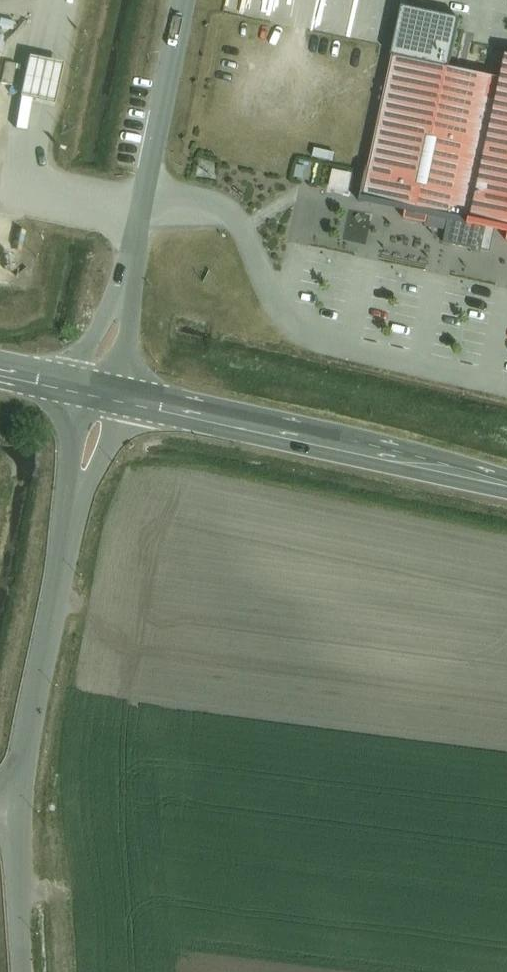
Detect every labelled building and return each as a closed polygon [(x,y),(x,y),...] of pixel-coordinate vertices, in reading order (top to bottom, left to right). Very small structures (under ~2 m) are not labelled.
[(393,57),(361,198),(506,231),(506,58),(505,58),(500,80),(393,57)]
